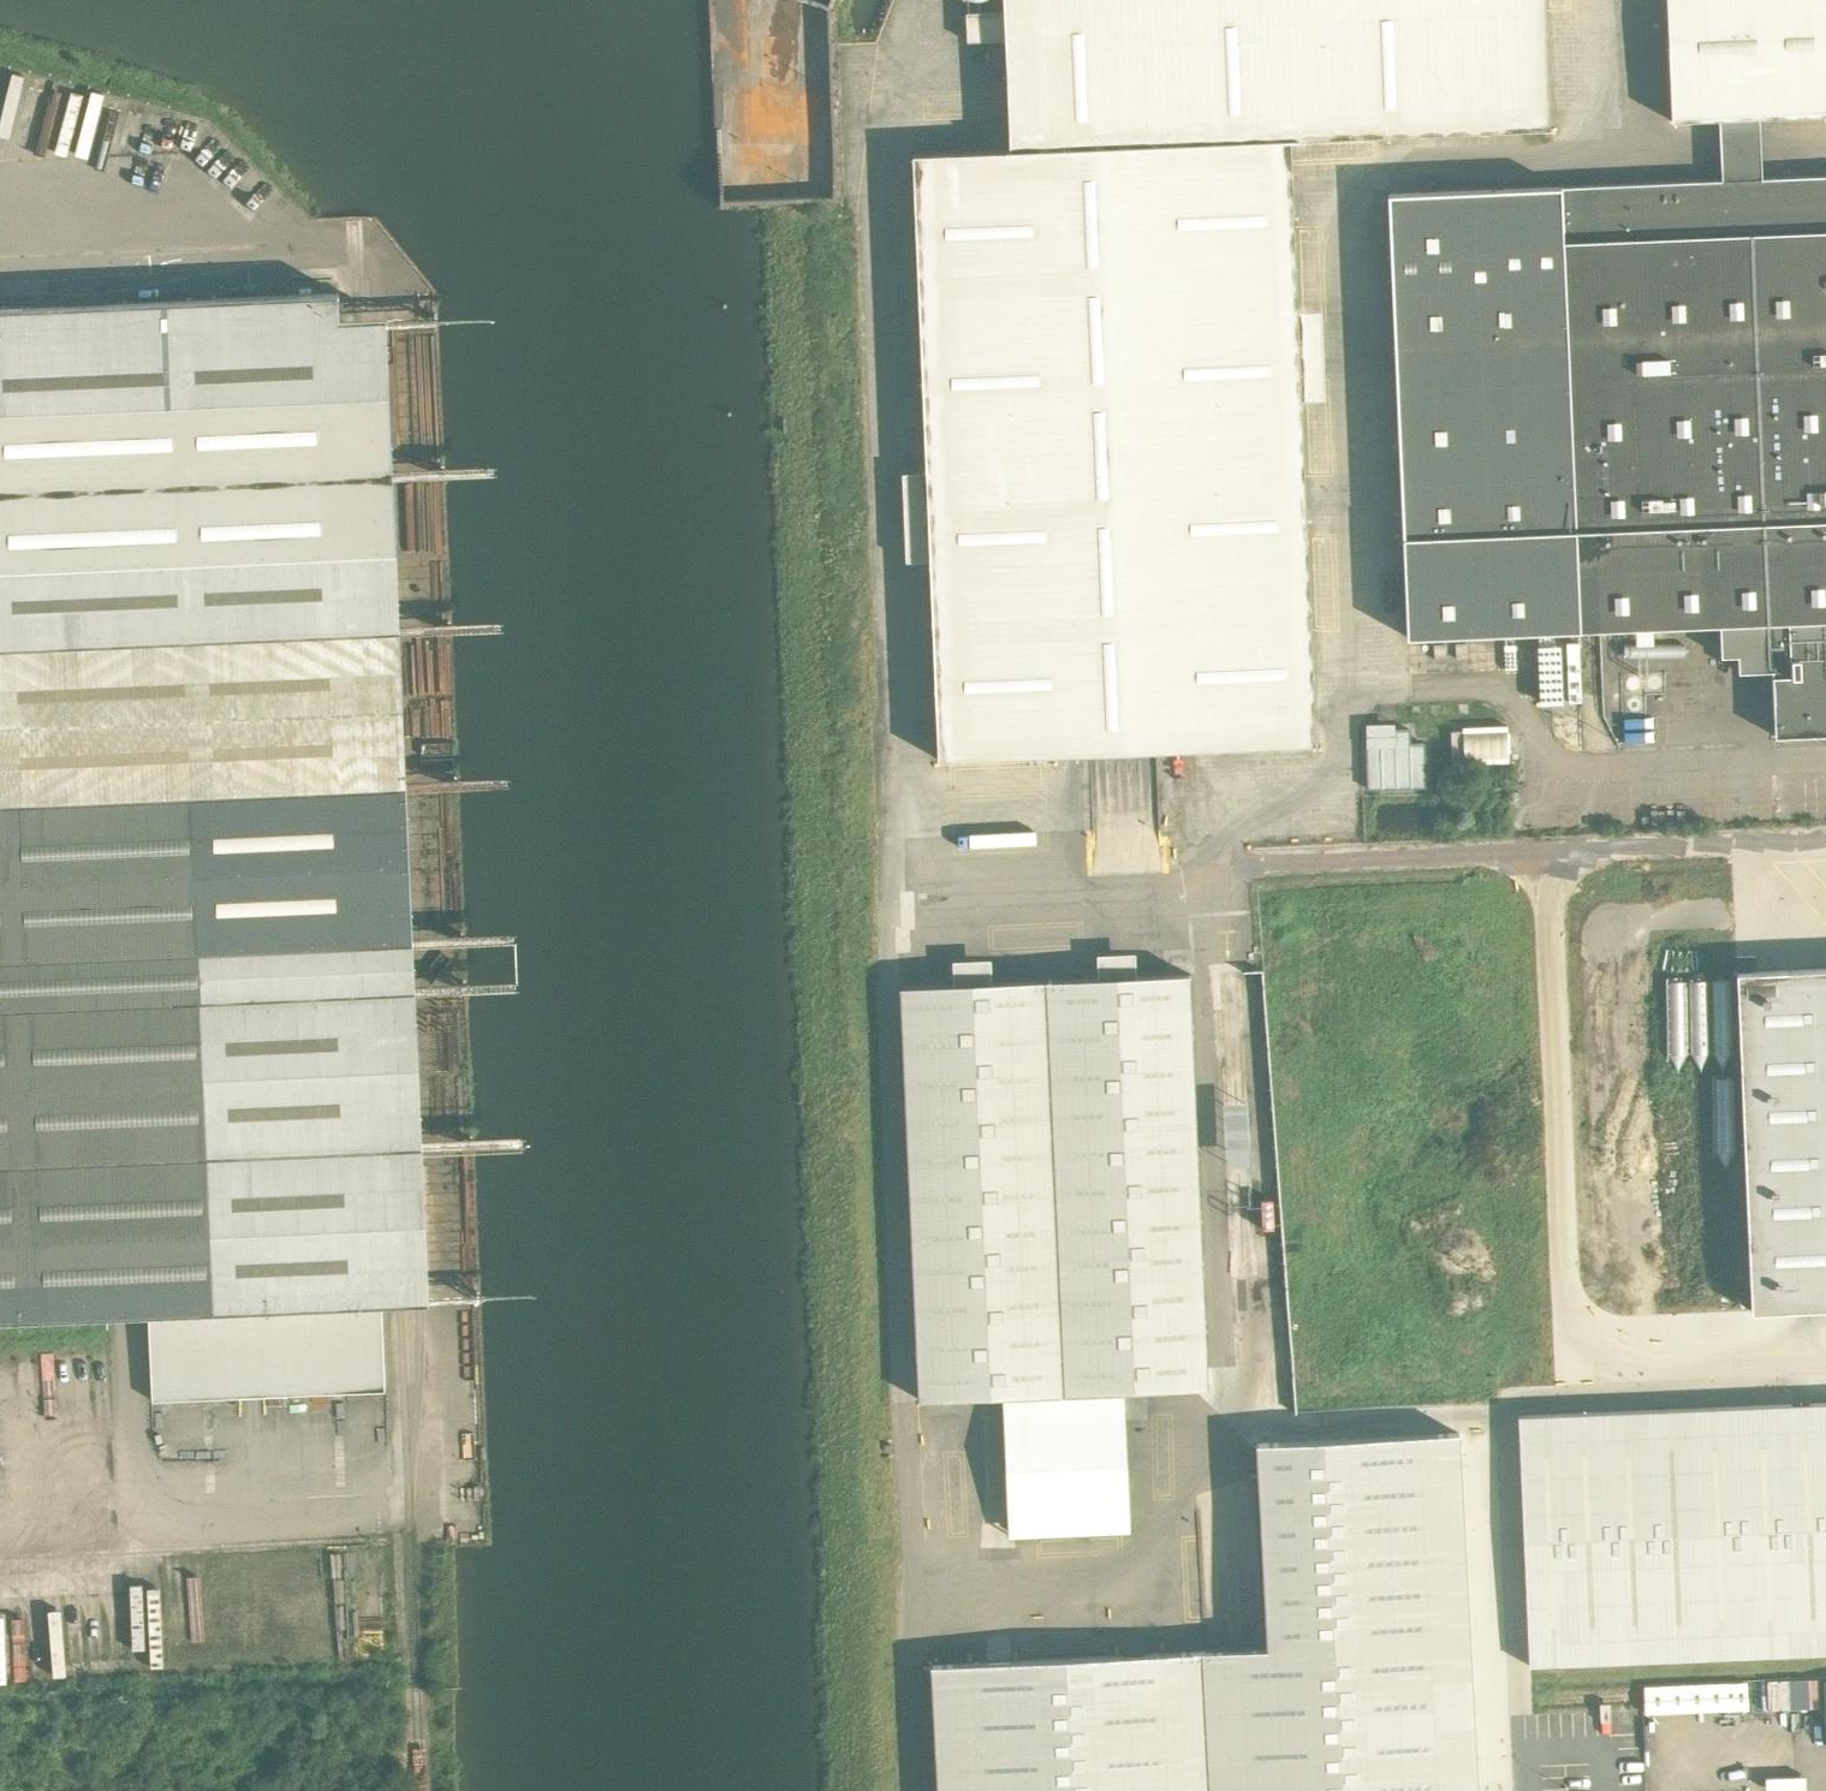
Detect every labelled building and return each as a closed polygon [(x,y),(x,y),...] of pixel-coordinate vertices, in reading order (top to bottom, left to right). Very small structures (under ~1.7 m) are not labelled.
[(939,760),(1316,744),(1291,139),(1549,128),(1544,0),(1005,0),(1006,11),(967,13),(968,41),(1006,39),(1010,152),(913,156),(939,760)] [(1673,120),(1825,114),(1825,0),(1668,0),(1673,120)] [(1638,628),(1720,625),(1720,638),(1722,655),(1738,655),(1739,671),(1773,670),(1775,735),(1825,733),(1825,176),(1598,186),(1390,195),(1409,637),(1619,629),(1619,639),(1639,638),(1638,628)] [(401,1303),(420,1302),(427,1302),(385,317),(340,319),(339,293),(58,305),(58,302),(35,303),(35,306),(0,308),(0,1320),(401,1303)] [(1581,702),(1578,644),(1566,644),(1569,703),(1581,702)] [(1367,788),(1425,787),(1424,743),(1410,743),(1409,729),(1394,730),(1394,723),(1366,724),(1367,788)] [(1452,759),(1464,759),(1509,757),(1507,731),(1461,732),(1450,733),(1452,759)] [(1519,806),(1519,792),(1509,792),(1509,806),(1519,806)] [(1768,948),(1750,948),(1751,959),(1768,959),(1768,948)] [(1786,1310),(1825,1308),(1825,969),(1737,973),(1752,1311),(1786,1310)] [(1190,976),(901,989),(920,1401),(1209,1388),(1190,976)] [(1825,1653),(1825,1401),(1520,1415),(1530,1665),(1825,1653)] [(1460,1432),(1257,1442),(1267,1647),(932,1664),(939,1790),(1479,1790),(1460,1432)] [(1778,1706),(1816,1704),(1815,1678),(1777,1680),(1778,1706)]
